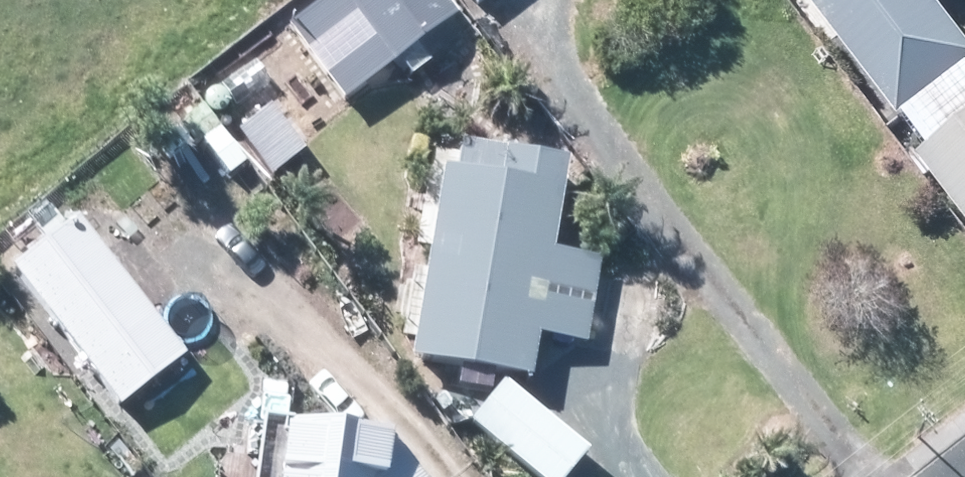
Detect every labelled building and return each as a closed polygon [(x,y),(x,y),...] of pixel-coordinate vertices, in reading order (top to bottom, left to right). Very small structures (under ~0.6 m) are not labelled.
[(446,0),(333,0),(343,12),(312,34),(339,70),(369,48),(385,69),(457,14),(446,0)] [(937,4),(942,0),(813,0),(901,114),(937,85),(964,64),(964,41),(937,4)] [(218,126),(201,105),(178,123),(196,144),(218,126)] [(964,123),(920,157),(964,216),(964,123)] [(585,342),(600,260),(550,251),(566,158),(507,148),(502,177),(444,168),(439,203),(413,358),(530,377),(533,362),(537,334),(585,342)] [(150,309),(80,221),(77,218),(11,270),(120,408),(186,356),(150,309)] [(503,384),(469,423),(534,476),(566,476),(587,452),(503,384)] [(281,476),(420,476),(388,436),(287,424),(281,476)]
